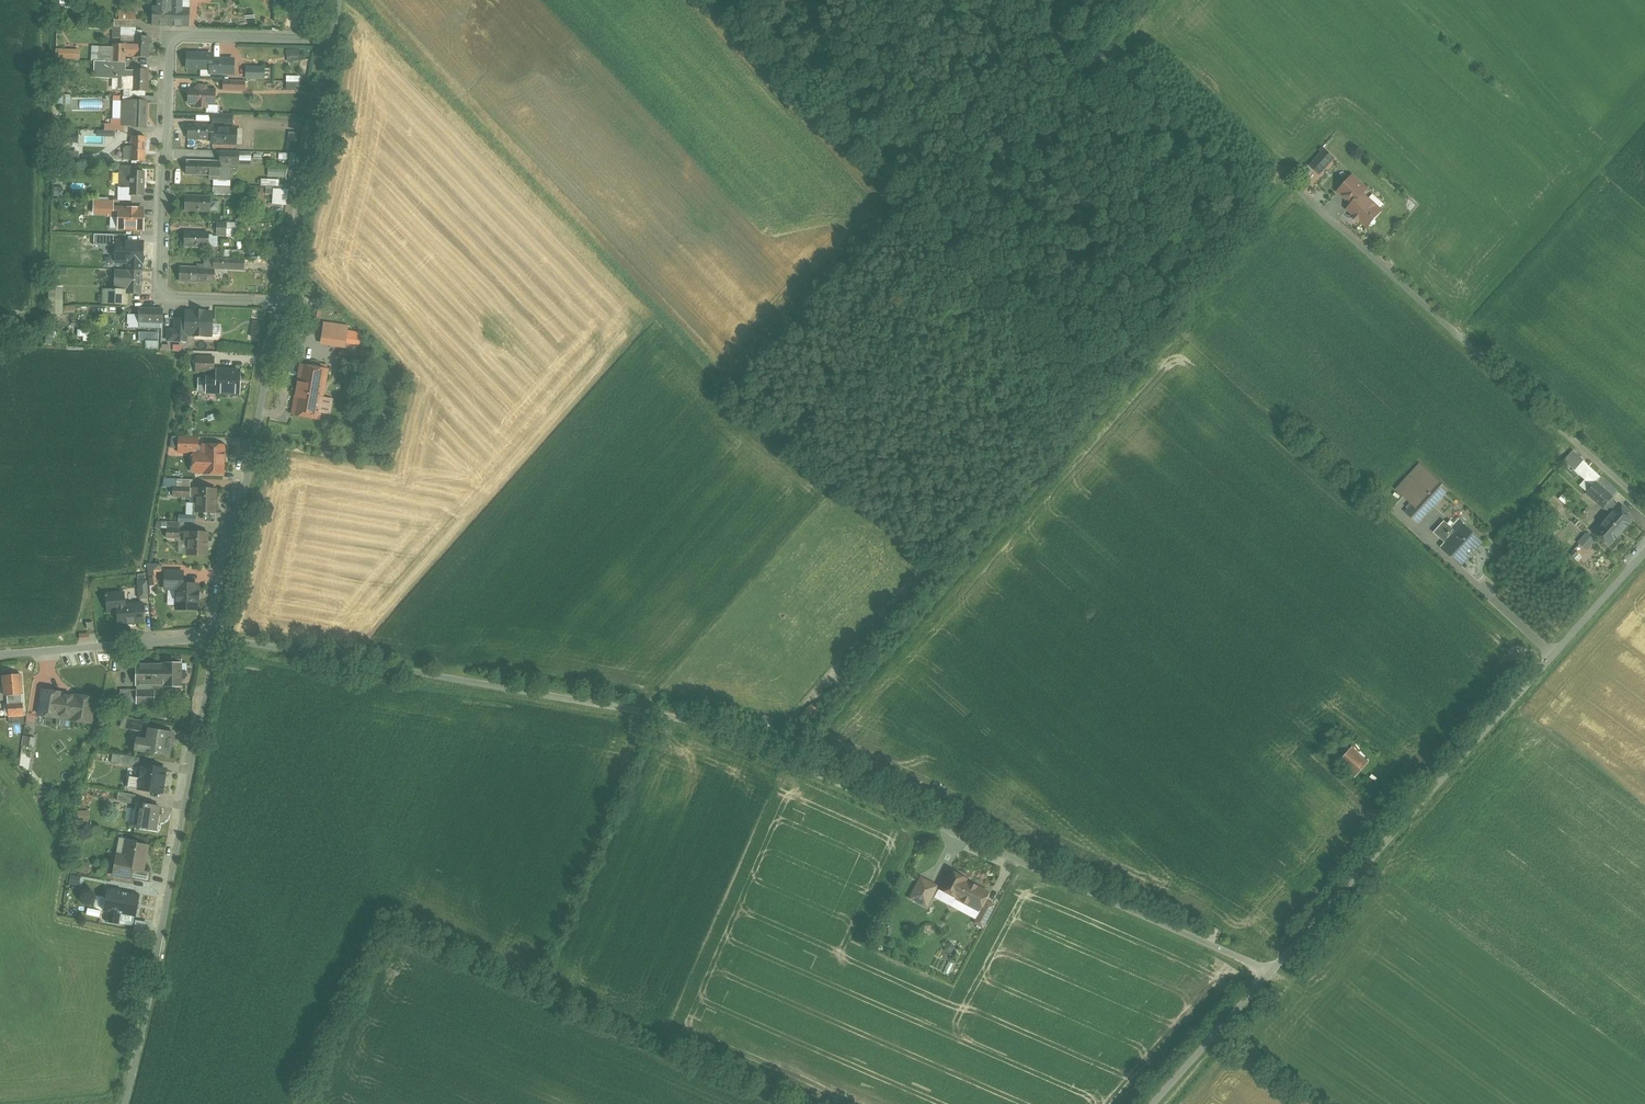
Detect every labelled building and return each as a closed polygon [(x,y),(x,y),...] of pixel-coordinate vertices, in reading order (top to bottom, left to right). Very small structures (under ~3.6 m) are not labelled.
[(163,8),(153,7),(153,25),(171,25),(172,0),(163,0),(163,8)] [(171,25),(189,25),(189,8),(179,8),(179,0),(172,0),(171,25)] [(114,12),(113,27),(139,28),(139,13),(114,12)] [(286,13),(275,13),(275,21),(285,22),(286,13)] [(135,45),(113,44),(113,47),(113,56),(126,56),(148,57),(149,37),(135,37),(135,45)] [(113,56),(113,47),(90,46),(89,61),(101,61),(112,62),(113,56)] [(212,54),(188,53),(187,67),(211,68),(211,72),(233,72),(233,59),(212,59),(212,54)] [(125,70),(126,56),(113,56),(112,62),(101,61),(100,71),(107,76),(116,77),(116,70),(125,70)] [(247,64),(247,78),(267,78),(267,64),(247,64)] [(125,70),(116,70),(116,77),(116,89),(133,90),(134,70),(125,70)] [(148,71),(134,70),(133,90),(147,90),(148,71)] [(244,91),(244,79),(220,79),(220,91),(244,91)] [(286,79),(286,91),(299,91),(299,79),(286,79)] [(214,106),(214,90),(188,90),(187,105),(214,106)] [(146,126),(147,102),(123,101),(122,114),(117,114),(117,119),(124,119),(124,125),(132,125),(132,126),(146,126)] [(233,115),(213,114),(213,123),(233,124),(233,115)] [(213,126),(188,125),(188,139),(213,139),(213,128),(213,126)] [(236,128),(213,128),(213,139),(213,143),(236,144),(236,128)] [(124,131),(113,131),(113,145),(123,145),(124,131)] [(146,136),(132,136),(132,147),(131,160),(131,161),(145,161),(146,136)] [(1325,149),(1310,165),(1320,174),(1335,158),(1325,149)] [(220,152),(219,162),(236,163),(238,163),(239,153),(220,152)] [(215,162),(215,161),(187,160),(187,175),(209,175),(209,179),(220,180),(220,167),(215,167),(215,162)] [(220,167),(220,180),(235,180),(236,163),(219,162),(215,162),(215,167),(220,167)] [(131,171),(132,171),(132,166),(120,166),(119,174),(131,174),(131,171)] [(131,195),(144,195),(145,172),(132,171),(131,171),(131,174),(119,174),(119,187),(131,188),(131,195)] [(1339,191),(1353,203),(1362,193),(1363,194),(1367,189),(1352,176),(1339,191)] [(241,195),(241,182),(212,182),(212,195),(241,195)] [(273,189),(272,204),(286,204),(286,189),(273,189)] [(1355,214),(1353,216),(1358,221),(1360,219),(1368,226),(1369,224),(1372,225),(1374,222),(1374,219),(1381,211),(1363,194),(1362,193),(1353,203),(1348,208),(1355,214)] [(208,209),(208,196),(185,196),(185,209),(208,209)] [(111,215),(119,215),(120,209),(113,208),(113,200),(95,200),(94,213),(110,213),(110,215),(111,215)] [(143,229),(143,209),(120,209),(119,215),(119,228),(143,229)] [(119,228),(119,215),(111,215),(111,228),(119,228)] [(208,233),(185,233),(184,245),(208,246),(208,233)] [(101,250),(111,250),(111,237),(101,236),(101,250)] [(120,247),(120,237),(111,237),(111,250),(119,251),(120,251),(120,247)] [(120,247),(134,248),(134,237),(120,237),(120,247)] [(128,258),(128,270),(141,271),(142,248),(134,248),(120,247),(120,251),(119,251),(119,257),(128,258)] [(242,260),(213,258),(213,268),(243,269),(242,260)] [(205,269),(181,269),(180,281),(214,282),(214,270),(205,270),(205,269)] [(140,293),(141,271),(128,270),(116,270),(116,287),(112,287),(112,302),(127,302),(127,293),(140,293)] [(49,287),(50,311),(66,311),(66,287),(49,287)] [(162,323),(163,309),(139,308),(139,322),(162,323)] [(185,335),(186,335),(212,335),(212,312),(204,312),(204,311),(195,311),(195,312),(186,312),(186,319),(185,335)] [(185,335),(186,319),(175,319),(175,330),(168,329),(168,340),(186,341),(186,335),(185,335)] [(325,323),(322,341),(345,345),(348,327),(325,323)] [(214,357),(196,357),(195,371),(214,371),(214,357)] [(326,370),(300,365),(292,414),(317,419),(326,370)] [(208,378),(207,392),(239,393),(239,371),(217,370),(217,378),(208,378)] [(179,453),(195,453),(196,446),(198,446),(198,437),(179,436),(179,453)] [(224,455),(224,446),(203,445),(203,446),(202,460),(195,460),(195,472),(204,472),(204,474),(223,474),(224,462),(225,461),(225,456),(224,455)] [(1573,454),(1564,468),(1572,477),(1579,474),(1593,485),(1598,477),(1573,454)] [(1448,489),(1420,463),(1397,489),(1414,505),(1406,513),(1417,523),(1448,489)] [(1617,492),(1601,477),(1597,482),(1613,497),(1617,492)] [(177,487),(190,487),(190,480),(177,479),(177,487)] [(1613,497),(1597,482),(1587,493),(1604,507),(1611,500),(1613,497)] [(177,487),(173,487),(172,496),(190,497),(190,487),(177,487)] [(215,513),(216,488),(193,488),(193,497),(196,497),(196,513),(215,513)] [(1622,505),(1620,508),(1611,500),(1604,507),(1611,514),(1596,533),(1610,546),(1633,519),(1628,515),(1630,512),(1622,505)] [(180,522),(166,521),(166,538),(179,538),(180,522)] [(1445,521),(1434,532),(1445,541),(1440,546),(1461,565),(1482,542),(1464,525),(1457,532),(1445,521)] [(187,555),(207,556),(208,532),(185,531),(185,541),(188,541),(187,555)] [(183,571),(165,571),(164,588),(177,589),(178,583),(183,583),(183,571)] [(148,597),(146,581),(138,582),(139,598),(148,597)] [(197,592),(197,584),(183,583),(178,583),(177,589),(177,609),(197,609),(197,601),(198,601),(198,592),(197,592)] [(124,593),(104,595),(104,597),(107,597),(107,607),(117,606),(117,605),(124,605),(124,593)] [(142,603),(124,605),(117,605),(117,606),(119,624),(143,622),(142,603)] [(163,664),(163,686),(181,686),(182,663),(163,663),(163,664)] [(154,686),(163,686),(163,664),(137,664),(136,690),(129,690),(129,704),(154,704),(154,686)] [(21,674),(3,676),(5,696),(8,696),(8,703),(23,702),(21,674)] [(43,690),(39,714),(71,719),(73,722),(79,722),(81,721),(91,723),(95,698),(43,690)] [(23,702),(8,703),(10,718),(25,716),(24,702),(23,702)] [(813,706),(803,716),(810,723),(820,712),(813,706)] [(145,721),(127,718),(125,728),(130,729),(130,726),(143,728),(145,721)] [(173,732),(146,728),(151,729),(150,740),(137,738),(134,740),(133,748),(135,750),(169,756),(173,732)] [(23,737),(19,769),(32,771),(36,738),(23,737)] [(1354,749),(1341,763),(1357,777),(1369,763),(1354,749)] [(140,758),(121,755),(120,764),(138,767),(140,758)] [(165,769),(142,765),(141,766),(144,766),(142,778),(139,778),(138,789),(162,792),(163,782),(165,769)] [(138,789),(139,778),(130,776),(128,787),(138,789)] [(136,795),(119,792),(117,801),(135,803),(136,795)] [(155,831),(159,807),(140,804),(136,827),(155,831)] [(137,844),(126,842),(124,856),(122,866),(132,869),(143,871),(148,846),(137,844)] [(113,874),(131,877),(132,869),(122,866),(124,856),(117,855),(113,874)] [(143,871),(132,869),(131,877),(130,878),(149,882),(151,872),(143,871)] [(965,880),(965,881),(966,879),(948,870),(939,888),(956,896),(965,880)] [(926,906),(937,886),(920,877),(910,898),(926,906)] [(987,892),(965,881),(965,880),(956,896),(952,905),(973,916),(977,909),(978,909),(987,892)] [(102,893),(110,894),(111,886),(103,884),(102,893)] [(109,895),(126,899),(129,887),(112,884),(111,886),(110,894),(109,895)] [(144,915),(149,890),(129,886),(129,887),(126,899),(124,911),(144,915)] [(986,901),(974,923),(982,927),(994,905),(986,901)]
